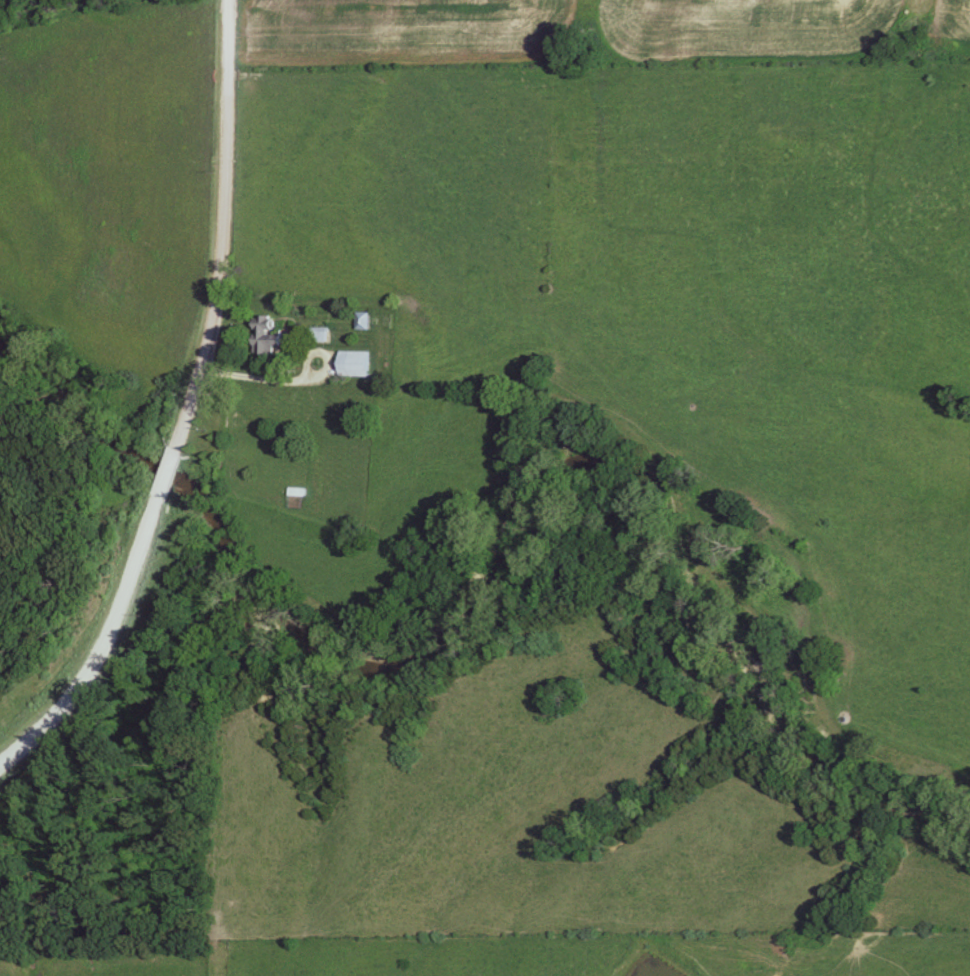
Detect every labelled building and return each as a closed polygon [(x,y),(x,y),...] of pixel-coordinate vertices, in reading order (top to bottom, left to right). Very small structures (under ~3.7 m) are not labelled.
[(271,317),(251,317),(251,356),(271,356),(271,346),(277,346),(277,335),(271,335),(271,317)] [(304,343),(326,343),(326,328),(304,328),(304,343)] [(366,378),(366,352),(337,352),(337,378),(366,378)]
